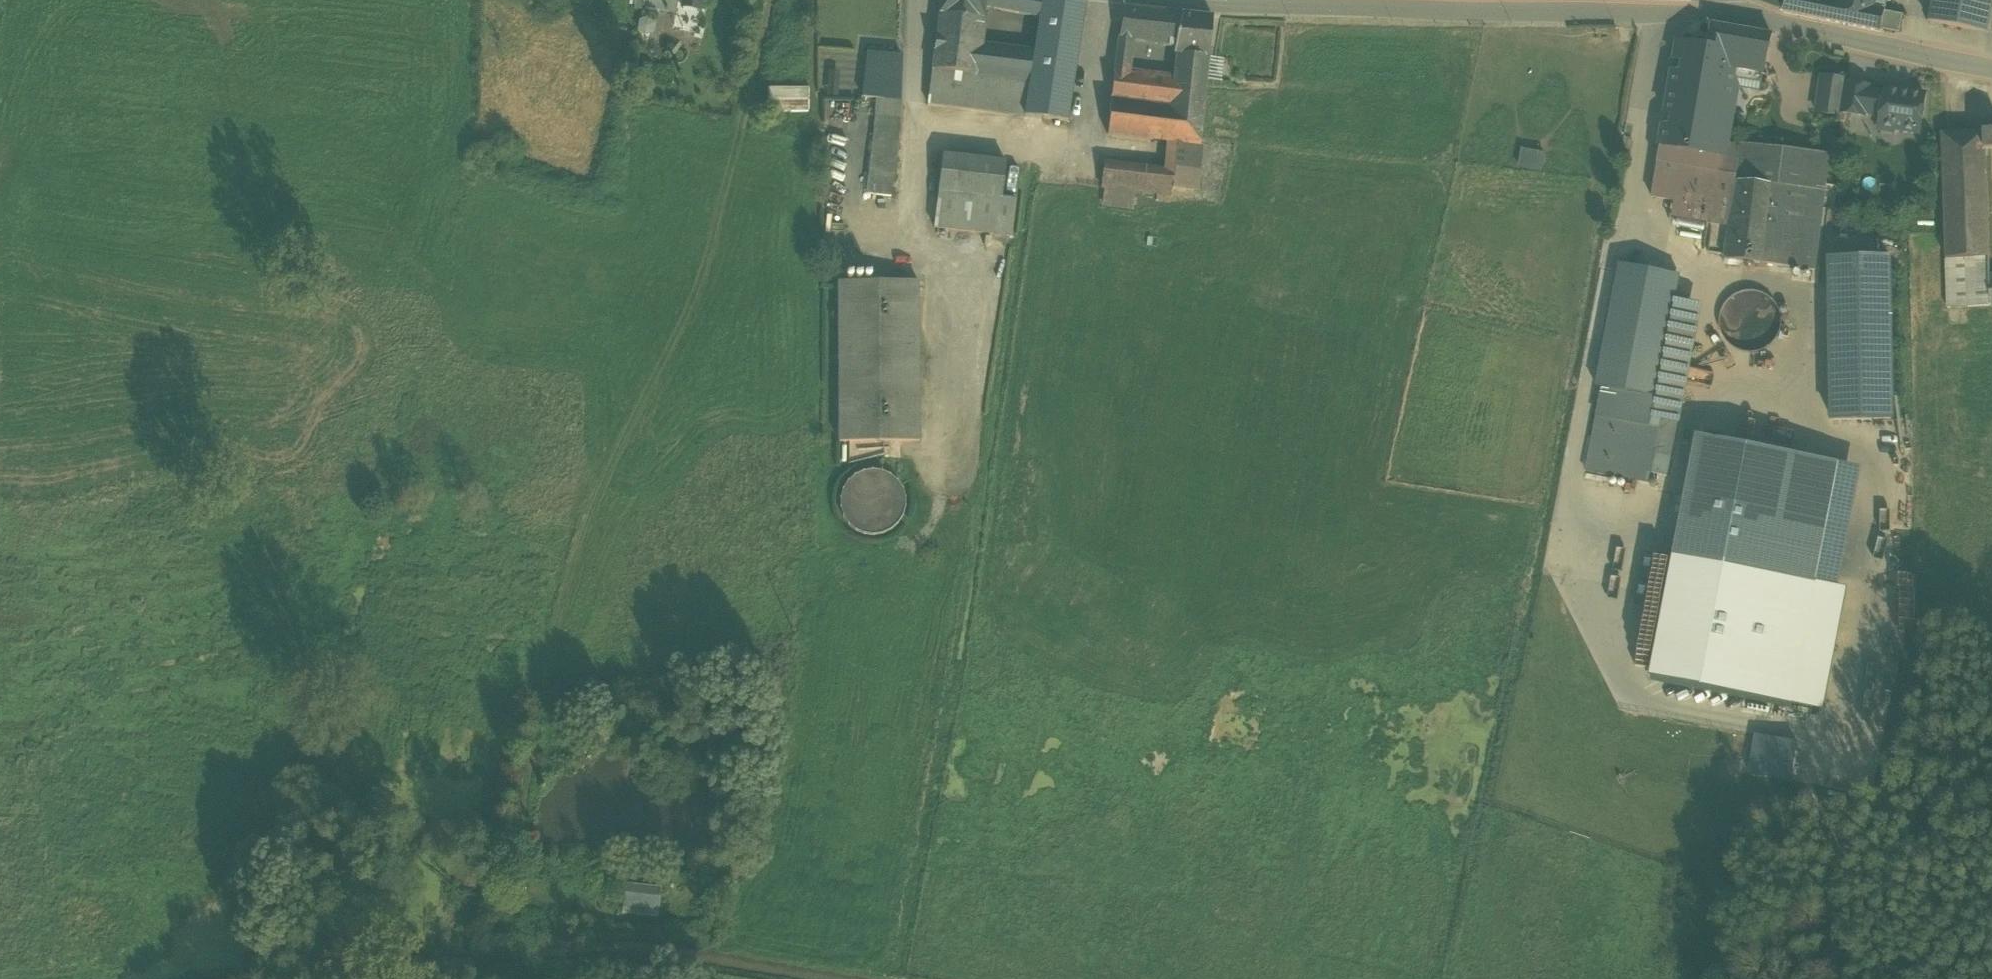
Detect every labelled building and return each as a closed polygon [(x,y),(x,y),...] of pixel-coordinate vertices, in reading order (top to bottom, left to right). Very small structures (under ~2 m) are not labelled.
[(679,0),(637,0),(637,8),(679,10),(679,0)] [(681,6),(702,9),(703,0),(682,0),(681,6)] [(939,14),(984,19),(985,7),(985,0),(941,0),(939,14)] [(985,7),(1040,18),(1043,0),(985,0),(985,7)] [(1024,116),(1067,122),(1085,4),(1062,0),(1043,0),(1040,18),(1035,51),(1024,116)] [(1826,0),(1789,0),(1784,13),(1880,32),(1881,29),(1884,11),(1826,0)] [(1884,11),(1887,0),(1826,0),(1884,11)] [(1930,21),(1987,33),(1991,9),(1991,0),(1934,0),(1930,21)] [(1174,49),(1181,14),(1124,8),(1118,44),(1126,45),(1128,40),(1174,49)] [(1903,15),(1884,11),(1881,29),(1899,33),(1903,15)] [(984,19),(939,14),(927,104),(1024,116),(1035,51),(980,44),(984,19)] [(1212,18),(1181,14),(1174,49),(1173,54),(1177,54),(1208,57),(1212,18)] [(1771,36),(1712,25),(1709,47),(1706,64),(1737,70),(1764,75),(1771,36)] [(1706,64),(1709,47),(1678,41),(1652,197),(1675,202),(1673,217),(1729,226),(1740,145),(1723,143),(1737,70),(1706,64)] [(1208,57),(1177,54),(1175,78),(1128,72),(1128,64),(1114,62),(1107,134),(1166,142),(1199,146),(1208,57)] [(1215,58),(1215,79),(1227,79),(1227,58),(1215,58)] [(1842,114),(1846,84),(1847,81),(1822,77),(1816,113),(1841,117),(1842,114)] [(1866,114),(1870,91),(1870,87),(1846,84),(1842,114),(1865,117),(1866,114)] [(1892,130),(1919,134),(1925,96),(1886,90),(1886,93),(1870,91),(1866,114),(1882,117),(1881,124),(1893,125),(1892,130)] [(891,197),(900,121),(876,118),(867,194),(891,197)] [(1948,308),(1991,306),(1990,277),(1986,151),(1985,133),(1942,135),(1948,308)] [(1199,146),(1166,142),(1163,171),(1102,163),(1100,188),(1155,194),(1154,200),(1170,202),(1172,188),(1194,191),(1199,146)] [(1828,156),(1740,145),(1729,226),(1725,261),(1815,272),(1828,156)] [(1526,147),(1522,166),(1545,171),(1550,152),(1526,147)] [(1006,163),(943,155),(933,228),(1011,238),(1016,201),(1001,199),(1006,163)] [(1832,420),(1892,419),(1890,259),(1830,260),(1832,420)] [(1679,280),(1619,269),(1592,409),(1652,420),(1652,418),(1678,423),(1701,305),(1676,300),(1679,280)] [(918,282),(838,282),(838,441),(918,441),(918,282)] [(1762,358),(1792,317),(1745,284),(1720,320),(1737,332),(1733,338),(1762,358)] [(1839,465),(1698,438),(1675,558),(1816,585),(1839,465)] [(1672,458),(1655,455),(1651,475),(1668,478),(1672,458)] [(903,530),(898,468),(849,472),(853,534),(903,530)] [(1760,734),(1753,774),(1793,780),(1800,740),(1760,734)] [(667,885),(630,881),(627,906),(664,910),(667,885)]
